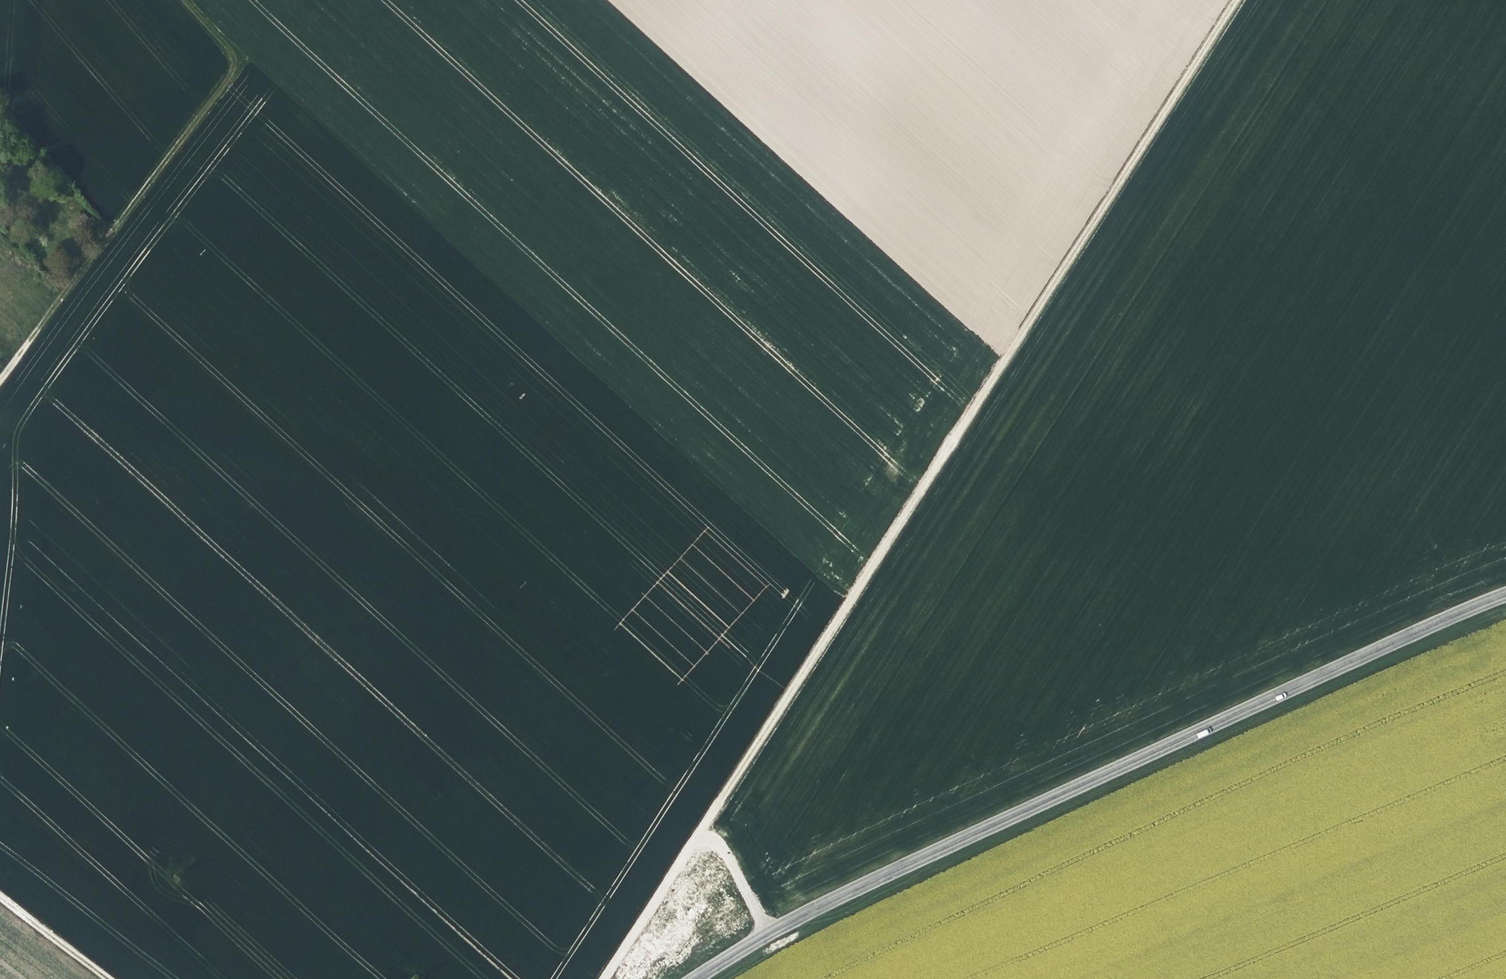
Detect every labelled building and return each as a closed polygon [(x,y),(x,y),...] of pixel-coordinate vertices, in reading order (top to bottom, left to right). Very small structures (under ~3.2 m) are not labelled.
[(72,223),(84,233),(93,223),(82,212),(72,223)]
